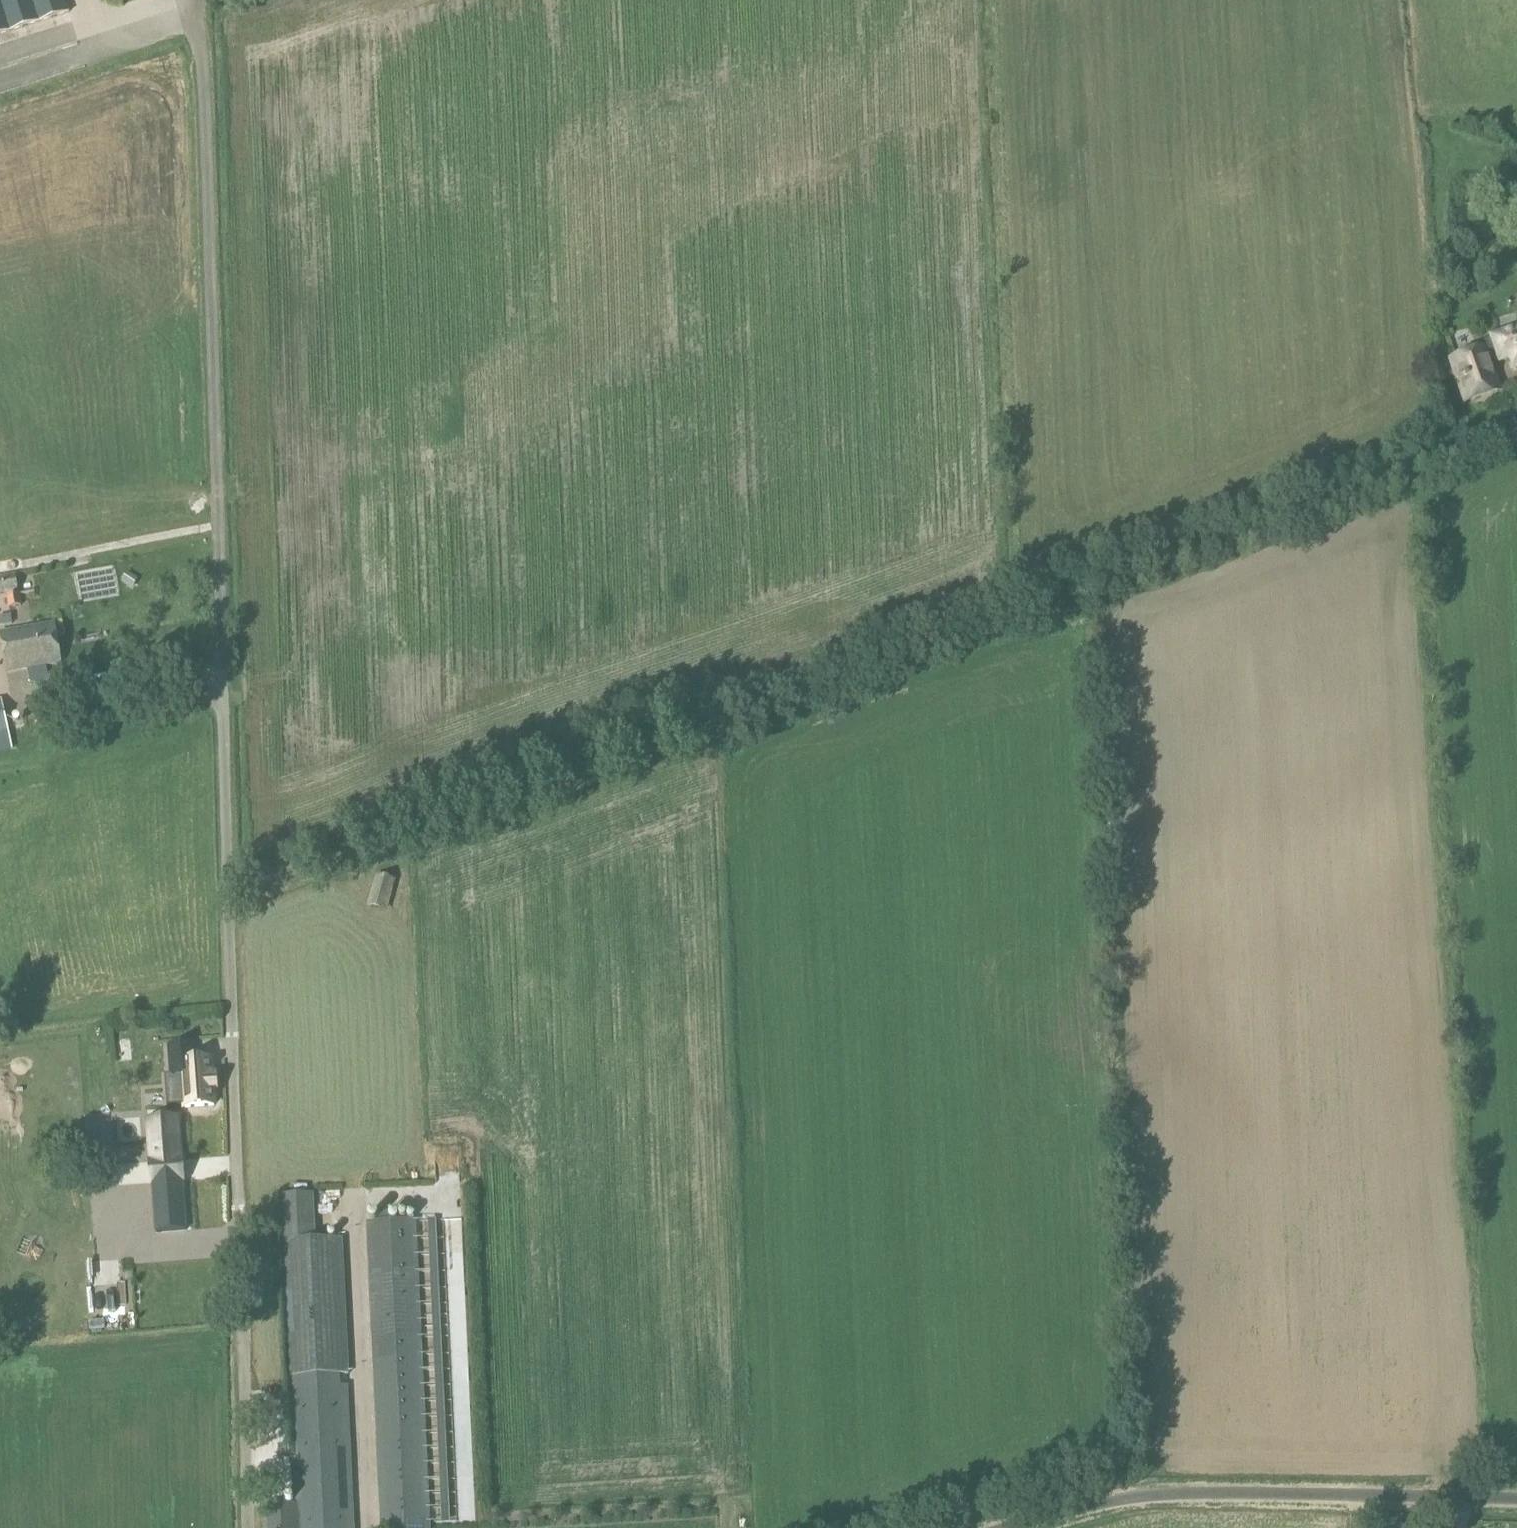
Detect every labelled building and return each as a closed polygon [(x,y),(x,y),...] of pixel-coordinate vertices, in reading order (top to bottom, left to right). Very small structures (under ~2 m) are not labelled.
[(70,12),(66,0),(0,0),(0,35),(70,12)] [(1502,392),(1485,347),(1447,361),(1464,406),(1502,392)] [(127,573),(122,581),(133,588),(138,580),(127,573)] [(18,591),(16,576),(0,579),(0,594),(18,591)] [(21,606),(19,594),(7,596),(9,608),(21,606)] [(8,673),(61,663),(54,624),(0,634),(8,673)] [(50,686),(65,684),(63,669),(47,672),(50,686)] [(12,748),(2,699),(0,699),(0,750),(12,748)] [(387,914),(396,880),(375,874),(366,908),(387,914)] [(213,1105),(211,1073),(197,1074),(195,1046),(166,1048),(168,1075),(165,1075),(167,1107),(184,1106),(184,1107),(213,1105)] [(149,1134),(151,1162),(176,1160),(176,1159),(174,1133),(149,1134)] [(187,1231),(183,1181),(152,1183),(156,1233),(187,1231)] [(347,1374),(341,1239),(295,1241),(295,1230),(314,1229),(312,1195),(279,1196),(287,1377),(347,1374)] [(536,1212),(436,1220),(444,1338),(545,1332),(536,1212)] [(415,1221),(367,1223),(381,1527),(429,1527),(415,1221)] [(287,1388),(341,1386),(340,1375),(287,1377),(287,1388)] [(262,1508),(263,1527),(354,1527),(347,1386),(288,1389),(294,1506),(262,1508)]
